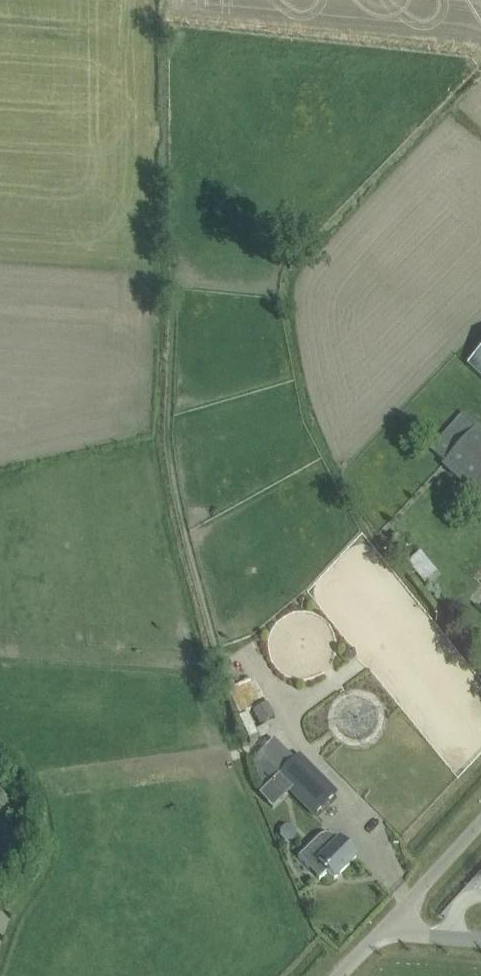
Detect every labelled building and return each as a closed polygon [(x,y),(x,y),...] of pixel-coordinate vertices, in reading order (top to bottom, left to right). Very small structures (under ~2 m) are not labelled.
[(466,365),(480,379),(480,349),(468,363),(466,365)] [(480,499),(480,427),(478,424),(468,436),(452,424),(430,448),(480,499)] [(276,716),(268,701),(253,709),(261,724),(276,716)] [(315,814),(337,791),(297,752),(274,777),(315,814)] [(339,840),(335,836),(330,834),(324,834),(319,836),(299,856),(298,856),(319,879),(327,871),(334,878),(356,857),(339,840)]
